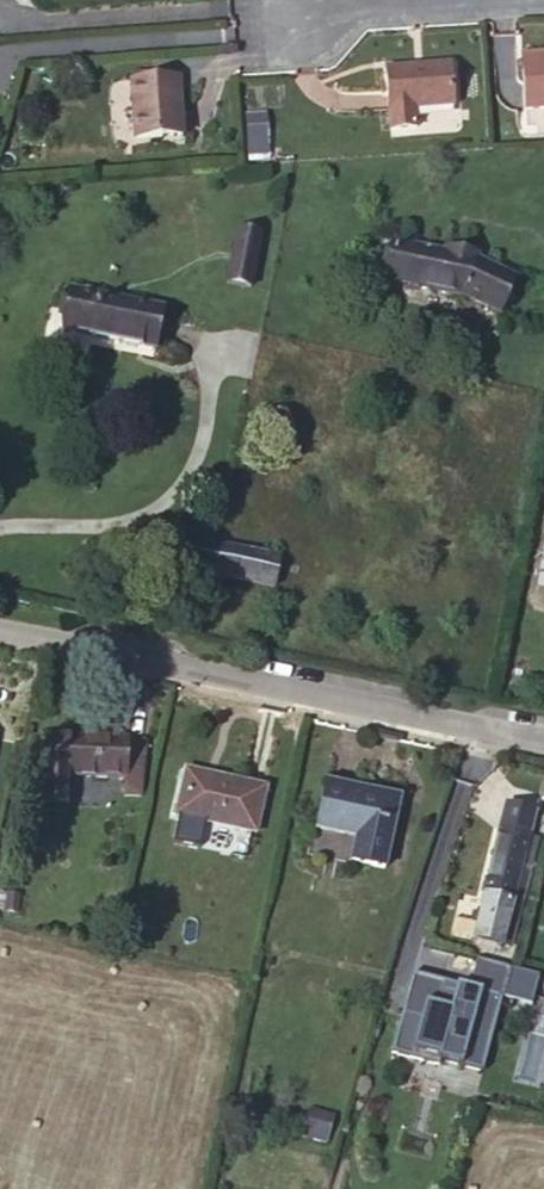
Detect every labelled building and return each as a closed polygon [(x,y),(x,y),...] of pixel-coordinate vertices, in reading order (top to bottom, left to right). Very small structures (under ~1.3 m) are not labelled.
[(37,8),(32,0),(0,0),(0,10),(37,8)] [(522,60),(526,110),(543,109),(543,58),(522,60)] [(450,64),(386,69),(389,111),(390,130),(417,128),(415,109),(454,106),(450,64)] [(181,137),(179,78),(133,80),(135,139),(181,137)] [(265,110),(243,111),(246,154),(268,152),(265,110)] [(232,259),(256,263),(261,234),(238,230),(232,259)] [(476,260),(477,256),(447,248),(446,253),(395,243),(387,280),(464,296),(500,314),(516,280),(476,260)] [(251,287),(256,263),(232,259),(227,283),(251,287)] [(154,347),(161,308),(70,289),(62,329),(154,347)] [(279,558),(210,544),(204,542),(201,561),(217,564),(215,575),(274,587),(279,558)] [(217,564),(201,561),(198,572),(210,574),(215,575),(217,564)] [(99,744),(99,740),(45,738),(43,806),(65,807),(66,775),(107,777),(107,775),(125,776),(124,795),(141,796),(145,741),(107,742),(107,745),(99,744)] [(186,771),(176,816),(255,833),(265,788),(186,771)] [(353,862),(384,869),(399,799),(326,783),(315,828),(359,837),(353,862)] [(501,828),(473,942),(501,949),(504,937),(512,939),(520,905),(512,903),(529,836),(501,828)] [(486,1065),(501,997),(531,1004),(538,972),(473,957),(468,981),(411,968),(394,1045),(486,1065)]
